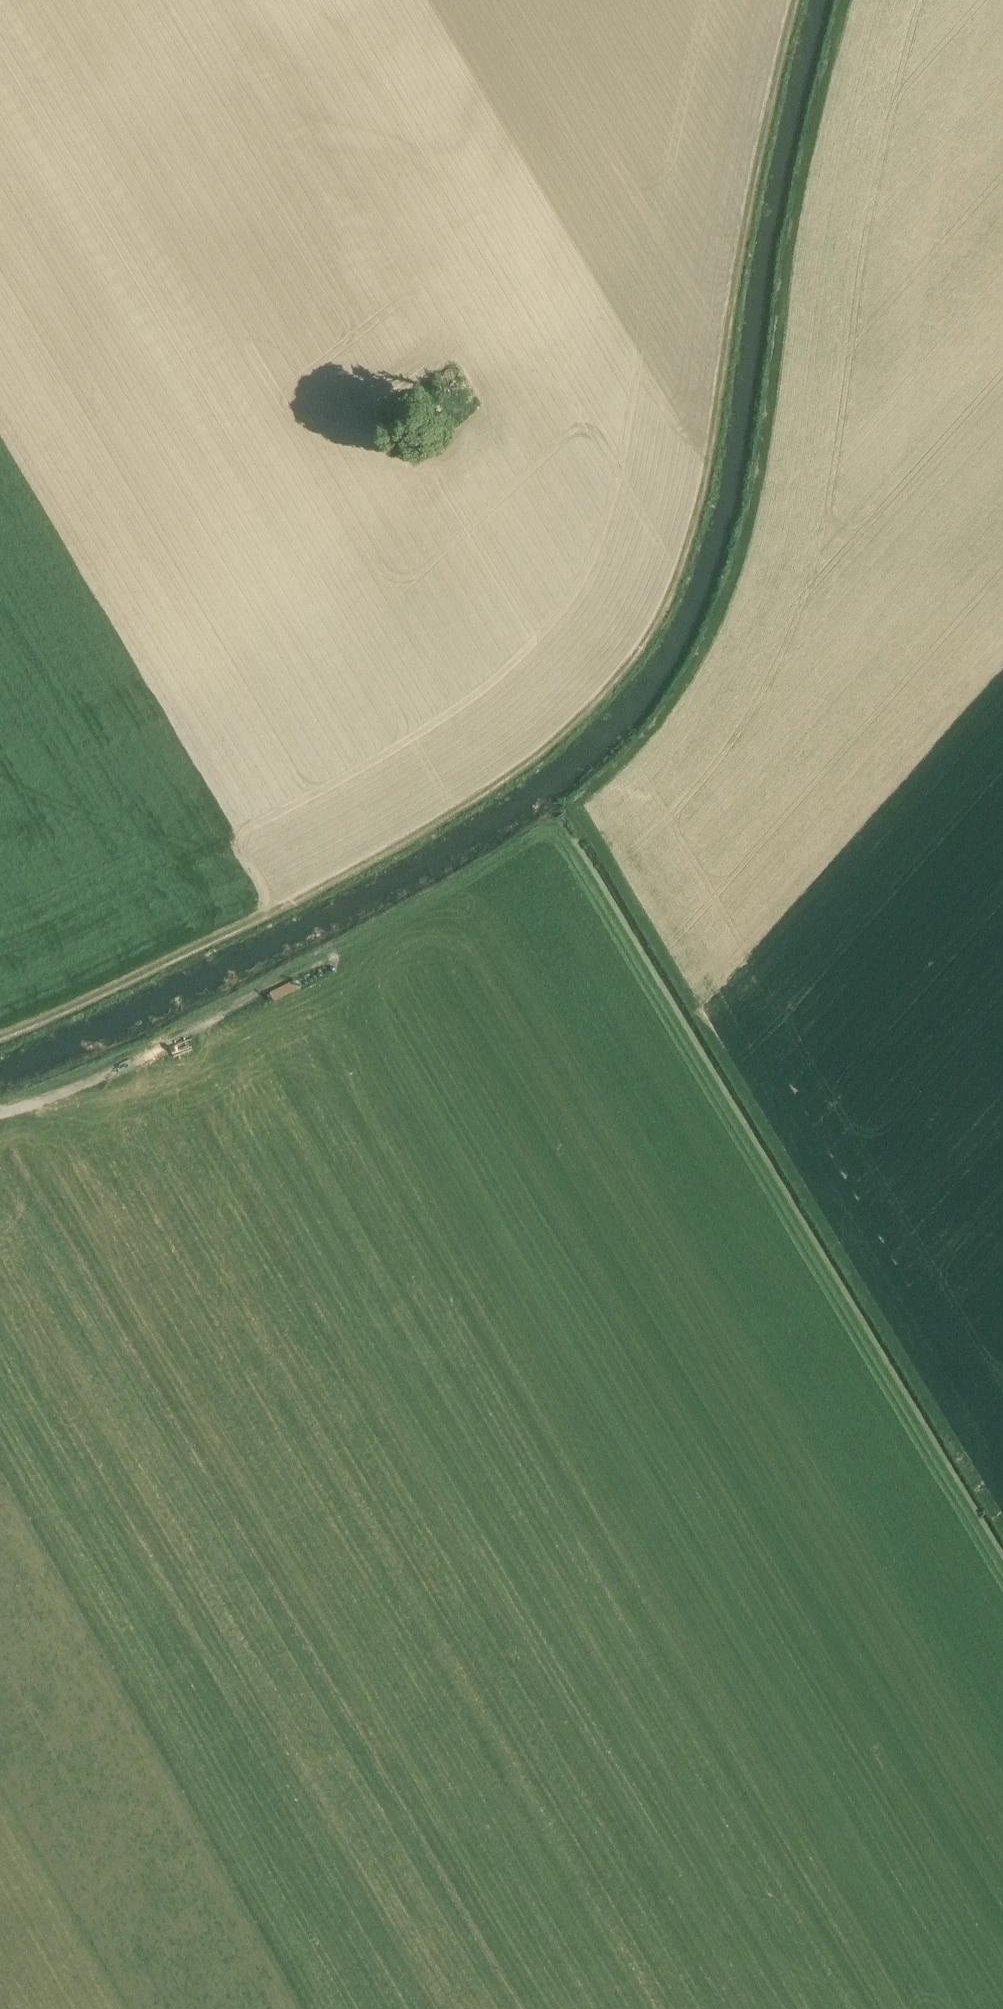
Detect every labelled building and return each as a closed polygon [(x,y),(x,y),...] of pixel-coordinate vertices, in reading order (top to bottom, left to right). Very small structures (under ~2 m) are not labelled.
[(430,422),(441,411),(433,403),(422,413),(430,422)]
